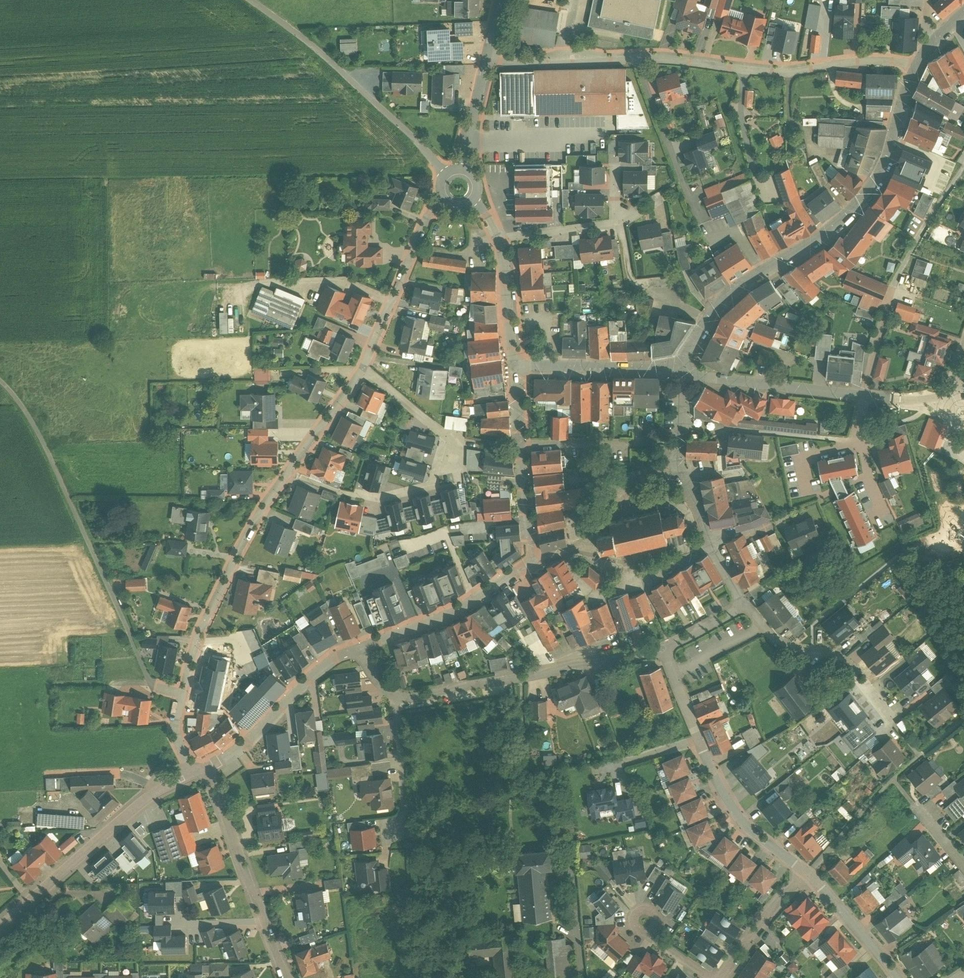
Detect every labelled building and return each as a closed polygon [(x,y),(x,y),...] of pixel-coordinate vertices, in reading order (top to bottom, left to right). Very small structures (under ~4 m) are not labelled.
[(473,0),(456,0),(456,2),(451,2),(450,19),(473,20),(473,0)] [(602,0),(592,0),(586,27),(649,40),(651,29),(598,18),(602,0)] [(654,0),(602,0),(598,18),(651,29),(657,1),(654,0)] [(673,8),(679,10),(673,28),(695,36),(701,17),(690,13),(695,0),(676,0),(673,8)] [(714,18),(720,20),(716,33),(736,39),(735,43),(755,49),(763,19),(742,14),(740,22),(725,17),(730,0),(719,0),(714,18)] [(943,19),(962,3),(960,0),(940,0),(933,6),(943,19)] [(854,5),(836,4),(834,36),(852,37),(854,5)] [(881,17),(893,17),(893,16),(900,17),(900,6),(888,5),(882,5),(881,17)] [(559,13),(520,6),(514,40),(552,47),(559,13)] [(900,17),(893,16),(893,17),(891,48),(915,49),(917,18),(900,17)] [(781,24),(769,21),(766,33),(765,38),(772,40),(770,49),(793,54),(798,31),(781,27),(781,24)] [(473,22),(451,22),(451,38),(472,38),(473,22)] [(448,28),(421,29),(423,64),(463,62),(462,41),(449,42),(448,28)] [(818,36),(808,35),(806,51),(815,53),(818,36)] [(356,36),(338,36),(338,55),(356,55),(356,36)] [(928,63),(942,88),(960,78),(962,83),(963,82),(963,58),(958,47),(928,63)] [(944,94),(927,66),(913,96),(934,108),(935,107),(947,114),(955,101),(944,94)] [(424,69),(387,68),(387,93),(423,93),(424,69)] [(626,69),(500,71),(501,115),(615,113),(627,112),(627,80),(626,69)] [(862,74),(837,71),(835,84),(861,87),(862,74)] [(661,97),(662,102),(666,101),(682,96),(674,73),(655,79),(661,97)] [(451,77),(431,76),(430,103),(450,103),(451,77)] [(897,77),(867,76),(866,95),(867,95),(894,96),(894,86),(897,86),(897,77)] [(630,80),(627,80),(627,112),(615,113),(615,128),(649,128),(630,80)] [(744,107),(754,108),(756,91),(746,90),(744,107)] [(867,95),(866,110),(884,111),(890,111),(894,96),(867,95)] [(670,112),(666,101),(662,102),(661,97),(654,99),(660,116),(670,112)] [(944,115),(917,100),(912,117),(913,118),(938,129),(944,115)] [(884,111),(866,110),(866,120),(883,121),(884,111)] [(713,120),(716,128),(725,125),(722,117),(713,120)] [(913,118),(906,139),(931,150),(940,130),(938,129),(913,118)] [(669,119),(662,122),(665,129),(672,126),(669,119)] [(943,131),(962,139),(963,135),(963,130),(946,122),(943,131)] [(853,123),(846,149),(877,157),(887,125),(853,123)] [(689,173),(710,167),(705,150),(716,147),(712,133),(692,138),(696,150),(684,154),(689,173)] [(783,144),(780,134),(768,137),(770,148),(783,144)] [(627,161),(627,138),(607,139),(607,155),(615,155),(615,161),(627,161)] [(627,138),(627,161),(649,161),(649,144),(635,144),(635,138),(627,138)] [(921,155),(899,147),(887,176),(909,186),(921,155)] [(848,150),(842,167),(869,176),(874,159),(848,150)] [(920,181),(936,188),(948,158),(933,151),(920,181)] [(578,166),(578,183),(597,182),(596,166),(578,166)] [(544,167),(510,167),(510,182),(515,181),(515,196),(511,196),(512,220),(551,220),(551,206),(544,206),(544,167)] [(838,168),(824,184),(842,205),(863,181),(838,168)] [(777,249),(817,225),(799,203),(799,201),(787,169),(770,174),(786,217),(766,228),(777,249)] [(636,194),(636,171),(617,171),(618,198),(636,198),(636,194)] [(636,171),(636,194),(651,194),(650,171),(636,171)] [(909,186),(887,176),(880,189),(884,191),(881,196),(904,208),(914,189),(909,186)] [(409,211),(419,191),(391,178),(384,192),(395,196),(392,202),(409,211)] [(840,206),(822,184),(799,203),(817,225),(840,206)] [(921,192),(912,213),(923,217),(932,196),(921,192)] [(599,194),(575,194),(575,214),(599,214),(599,194)] [(898,206),(877,195),(868,206),(886,220),(898,206)] [(388,198),(371,198),(371,210),(388,210),(388,198)] [(861,252),(872,238),(879,243),(893,225),(886,220),(866,205),(841,236),(861,252)] [(370,216),(342,216),(343,259),(355,259),(355,266),(369,266),(369,259),(381,259),(381,245),(371,245),(370,216)] [(726,251),(713,259),(727,284),(756,265),(728,216),(711,226),(726,251)] [(957,236),(963,240),(963,218),(960,216),(955,224),(961,227),(957,236)] [(658,233),(656,223),(637,227),(641,249),(661,246),(658,233)] [(744,237),(758,262),(778,251),(763,226),(744,237)] [(668,231),(658,233),(661,246),(662,252),(673,250),(668,231)] [(860,252),(838,234),(826,248),(848,267),(860,252)] [(610,259),(607,235),(593,237),(597,261),(610,259)] [(597,261),(593,237),(579,239),(583,264),(597,261)] [(691,252),(691,244),(684,244),(683,238),(675,238),(676,263),(684,263),(684,253),(691,252)] [(553,245),(553,258),(570,258),(569,244),(553,245)] [(794,265),(811,282),(830,269),(837,275),(847,268),(826,248),(822,245),(794,265)] [(542,247),(510,250),(515,304),(547,300),(542,247)] [(467,257),(420,251),(418,267),(465,273),(467,257)] [(304,258),(292,260),(294,271),(305,270),(304,258)] [(917,259),(911,276),(927,281),(932,264),(917,259)] [(712,260),(688,275),(702,298),(727,283),(712,260)] [(892,271),(894,263),(887,261),(884,270),(892,271)] [(794,266),(780,277),(802,303),(815,291),(794,266)] [(876,313),(887,284),(847,268),(836,296),(876,313)] [(494,273),(468,273),(467,302),(495,301),(494,273)] [(765,279),(747,293),(760,310),(778,296),(765,279)] [(334,314),(337,315),(344,301),(342,300),(345,293),(326,284),(315,310),(333,317),(334,314)] [(303,304),(262,286),(251,313),(292,330),(303,304)] [(441,292),(413,286),(409,304),(437,310),(441,292)] [(457,302),(459,288),(448,287),(446,301),(457,302)] [(345,302),(344,301),(337,315),(344,318),(342,321),(362,330),(375,299),(351,289),(345,302)] [(747,293),(717,318),(740,328),(760,310),(747,293)] [(495,301),(467,302),(467,322),(494,319),(495,301)] [(592,318),(592,306),(581,306),(581,318),(592,318)] [(225,312),(217,312),(217,333),(225,333),(225,312)] [(774,314),(770,327),(751,321),(746,338),(777,348),(779,341),(772,339),(775,330),(791,335),(797,316),(785,312),(784,317),(774,314)] [(652,333),(664,336),(650,338),(651,358),(674,355),(695,323),(657,313),(652,333)] [(428,320),(404,315),(396,347),(424,354),(427,341),(420,340),(423,328),(442,332),(446,319),(429,315),(428,320)] [(316,316),(312,327),(321,331),(326,321),(316,316)] [(717,318),(708,338),(733,350),(743,330),(740,328),(717,318)] [(494,319),(467,322),(470,341),(496,337),(494,319)] [(564,338),(563,356),(586,357),(586,338),(584,338),(583,321),(571,322),(572,332),(573,332),(573,338),(564,338)] [(608,325),(589,326),(591,356),(610,357),(608,325)] [(330,343),(311,336),(303,356),(318,362),(320,356),(328,360),(330,356),(348,363),(358,339),(335,330),(330,343)] [(623,339),(610,339),(612,359),(628,359),(627,340),(626,330),(622,331),(623,339)] [(919,356),(940,362),(946,342),(925,336),(919,356)] [(465,342),(472,396),(504,392),(496,337),(465,342)] [(627,340),(628,359),(651,358),(650,338),(627,340)] [(733,350),(708,338),(698,360),(723,372),(733,350)] [(823,361),(822,380),(852,383),(853,371),(861,372),(863,346),(850,342),(850,356),(828,353),(828,345),(814,344),(812,359),(823,361)] [(769,367),(774,353),(758,347),(753,361),(769,367)] [(912,357),(907,378),(926,383),(933,362),(912,357)] [(887,363),(878,360),(873,380),(882,382),(887,363)] [(267,383),(266,368),(253,368),(253,384),(267,383)] [(447,373),(418,368),(414,394),(443,399),(447,373)] [(168,374),(156,373),(156,382),(168,382),(168,374)] [(317,402),(327,384),(309,374),(304,384),(290,377),(286,386),(317,402)] [(568,381),(534,380),(533,400),(555,400),(555,404),(567,405),(568,381)] [(589,382),(570,381),(569,419),(588,420),(589,382)] [(362,382),(351,403),(373,415),(384,393),(362,382)] [(611,382),(589,382),(588,420),(610,420),(611,382)] [(632,382),(611,382),(610,415),(618,415),(618,405),(632,406),(632,382)] [(654,383),(632,382),(632,406),(654,406),(654,383)] [(721,396),(703,387),(692,407),(726,425),(736,406),(756,417),(768,396),(758,391),(754,398),(737,389),(735,394),(725,389),(721,396)] [(272,396),(242,396),(242,409),(250,409),(250,418),(253,418),(264,418),(272,418),(272,396)] [(508,398),(481,402),(482,418),(509,418),(508,398)] [(792,401),(771,398),(769,413),(791,416),(792,401)] [(468,419),(446,415),(445,427),(466,431),(468,419)] [(567,415),(549,415),(548,438),(567,439),(567,415)] [(370,423),(357,417),(354,425),(359,427),(356,434),(364,437),(370,423)] [(814,426),(738,417),(737,426),(813,435),(814,426)] [(927,417),(917,443),(936,450),(946,425),(927,417)] [(264,427),(264,418),(253,418),(253,427),(264,427)] [(354,425),(341,418),(331,438),(350,447),(356,434),(359,427),(354,425)] [(478,418),(477,436),(509,436),(509,418),(482,418),(478,418)] [(819,431),(829,430),(828,421),(819,422),(819,431)] [(890,426),(891,434),(906,433),(905,424),(890,426)] [(268,443),(268,431),(250,431),(251,466),(278,466),(278,443),(268,443)] [(407,447),(405,454),(422,458),(424,452),(431,454),(436,438),(408,431),(404,446),(407,447)] [(759,436),(727,432),(725,454),(756,458),(759,436)] [(909,468),(901,434),(886,438),(889,450),(878,452),(884,474),(909,468)] [(713,442),(685,442),(684,458),(713,459),(713,442)] [(325,443),(318,460),(332,464),(334,470),(342,473),(349,453),(325,443)] [(780,456),(798,453),(796,443),(779,446),(780,456)] [(516,452),(480,449),(478,471),(514,474),(516,452)] [(561,450),(531,452),(532,471),(563,469),(561,450)] [(404,460),(400,459),(396,474),(422,481),(426,466),(421,464),(422,458),(405,454),(404,460)] [(818,464),(822,483),(858,476),(854,456),(818,464)] [(330,481),(334,470),(332,464),(318,460),(312,457),(306,472),(330,481)] [(386,466),(369,461),(361,487),(378,492),(386,466)] [(532,471),(535,513),(558,510),(582,508),(580,486),(564,488),(563,469),(532,471)] [(252,471),(227,471),(227,493),(251,493),(252,471)] [(694,479),(699,500),(724,495),(719,473),(694,479)] [(885,480),(878,484),(883,496),(891,492),(885,480)] [(314,494),(296,486),(287,509),(309,517),(318,495),(314,494)] [(334,495),(316,488),(314,494),(318,495),(332,500),(334,495)] [(441,498),(435,500),(439,514),(444,513),(446,517),(462,513),(456,488),(439,492),(441,498)] [(224,490),(206,490),(206,498),(223,499),(224,490)] [(439,514),(435,500),(430,501),(428,494),(411,499),(413,505),(409,507),(412,520),(416,519),(417,524),(434,519),(434,516),(439,514)] [(730,523),(724,495),(699,500),(705,528),(730,523)] [(876,541),(856,495),(834,505),(854,551),(876,541)] [(510,498),(482,499),(482,506),(477,507),(477,520),(511,518),(510,498)] [(363,506),(338,501),(333,527),(373,536),(376,518),(361,515),(363,506)] [(412,520),(409,507),(403,508),(400,501),(383,505),(386,516),(376,518),(373,536),(407,527),(406,521),(412,520)] [(730,517),(733,531),(748,526),(768,516),(762,504),(746,511),(730,517)] [(183,538),(201,541),(204,512),(173,509),(171,524),(185,525),(183,538)] [(591,531),(595,551),(609,548),(610,555),(660,544),(661,550),(678,546),(675,534),(679,528),(679,519),(673,513),(656,516),(654,509),(604,520),(606,528),(591,531)] [(536,534),(562,529),(558,510),(535,513),(536,534)] [(902,534),(924,524),(920,514),(898,524),(902,534)] [(811,517),(783,529),(791,548),(819,536),(811,517)] [(310,527),(294,520),(290,529),(295,532),(306,536),(310,527)] [(517,520),(492,521),(493,537),(497,537),(497,548),(491,553),(499,569),(521,555),(511,541),(518,539),(517,520)] [(290,529),(274,523),(264,549),(285,557),(295,532),(290,529)] [(562,529),(536,534),(540,551),(565,546),(562,529)] [(781,548),(773,532),(766,536),(773,548),(774,551),(781,548)] [(462,535),(450,536),(451,545),(463,545),(462,535)] [(773,548),(766,536),(759,540),(765,552),(773,548)] [(737,538),(721,546),(729,565),(723,568),(731,584),(735,582),(739,589),(757,580),(737,538)] [(186,543),(166,542),(166,557),(185,558),(186,543)] [(146,571),(157,546),(150,543),(139,567),(146,571)] [(497,571),(480,550),(467,559),(484,581),(497,571)] [(385,553),(355,563),(354,560),(344,563),(349,580),(360,576),(359,574),(388,564),(385,553)] [(405,553),(392,558),(396,569),(409,564),(405,553)] [(678,573),(688,590),(703,581),(709,591),(722,583),(707,557),(678,573)] [(562,561),(544,568),(546,572),(561,596),(576,587),(562,561)] [(442,567),(454,596),(465,591),(452,562),(442,567)] [(602,578),(586,565),(576,577),(593,590),(602,578)] [(297,582),(298,569),(281,567),(279,580),(297,582)] [(440,602),(454,596),(442,567),(427,573),(440,602)] [(253,582),(235,578),(229,610),(254,616),(256,604),(267,606),(271,589),(275,589),(278,573),(256,568),(253,582)] [(543,607),(561,596),(546,572),(529,582),(535,592),(543,607)] [(440,602),(427,573),(409,581),(422,610),(440,602)] [(688,590),(678,573),(665,580),(678,602),(688,596),(698,613),(701,611),(688,590)] [(121,587),(123,580),(116,578),(114,585),(121,587)] [(144,579),(126,580),(126,592),(145,591),(144,579)] [(678,602),(665,580),(646,590),(659,613),(678,602)] [(370,591),(371,595),(365,598),(374,623),(382,620),(384,625),(405,617),(392,583),(370,591)] [(519,604),(507,588),(485,605),(509,636),(520,628),(508,612),(519,604)] [(653,618),(643,590),(626,596),(633,617),(642,614),(644,621),(653,618)] [(753,605),(762,616),(779,603),(770,591),(753,605)] [(543,607),(535,592),(518,601),(519,604),(546,651),(558,644),(542,616),(547,613),(543,607)] [(616,631),(635,625),(633,617),(626,596),(625,593),(607,598),(616,631)] [(191,608),(157,596),(153,609),(167,614),(164,623),(184,630),(191,608)] [(345,602),(331,608),(344,639),(345,638),(360,632),(353,614),(350,615),(345,602)] [(560,610),(576,648),(616,631),(603,602),(589,608),(594,620),(588,622),(580,602),(560,610)] [(788,615),(779,603),(762,616),(771,628),(781,620),(788,615)] [(482,604),(469,614),(485,633),(497,623),(482,604)] [(853,627),(856,624),(853,620),(844,607),(821,625),(834,641),(853,627)] [(788,615),(781,620),(795,638),(804,631),(790,613),(788,615)] [(873,630),(860,614),(853,620),(856,624),(853,627),(856,631),(853,634),(859,642),(873,630)] [(298,627),(305,623),(301,616),(294,621),(298,627)] [(459,622),(445,627),(453,650),(466,645),(464,641),(468,638),(480,649),(490,639),(468,616),(459,622)] [(329,623),(309,634),(318,650),(338,640),(329,623)] [(870,647),(857,657),(874,678),(899,659),(887,644),(894,639),(883,625),(864,640),(870,647)] [(445,627),(432,631),(441,655),(453,650),(445,627)] [(641,643),(637,629),(630,631),(634,645),(641,643)] [(432,632),(418,636),(425,658),(438,654),(432,632)] [(426,665),(418,636),(387,645),(393,667),(414,661),(416,668),(426,665)] [(154,640),(142,639),(141,647),(153,648),(154,640)] [(297,642),(285,650),(286,652),(287,652),(297,668),(309,661),(297,642)] [(176,650),(159,646),(154,669),(171,673),(176,650)] [(888,680),(895,688),(921,666),(919,664),(926,659),(916,647),(898,661),(904,668),(888,680)] [(286,652),(275,659),(286,678),(299,670),(297,668),(287,652),(286,652)] [(251,685),(228,711),(245,727),(281,688),(248,657),(236,671),(251,685)] [(487,659),(489,671),(507,668),(505,657),(487,659)] [(224,670),(215,668),(204,666),(196,705),(200,705),(212,708),(223,711),(223,710),(224,710),(227,696),(219,694),(222,680),(224,670)] [(930,677),(921,666),(895,688),(903,699),(930,677)] [(655,669),(636,675),(647,713),(667,707),(655,669)] [(359,671),(331,675),(333,692),(342,691),(343,694),(361,692),(359,671)] [(934,692),(916,706),(934,729),(960,709),(946,691),(954,685),(945,673),(929,686),(934,692)] [(583,676),(548,689),(556,710),(573,703),(579,719),(597,712),(583,676)] [(791,718),(809,704),(790,679),(772,693),(791,718)] [(699,727),(718,718),(728,715),(718,692),(689,704),(699,727)] [(846,692),(822,710),(841,734),(844,732),(860,719),(865,716),(846,692)] [(151,700),(104,693),(101,712),(120,715),(121,709),(128,711),(127,720),(147,723),(151,700)] [(359,693),(343,695),(345,714),(371,711),(369,698),(360,700),(359,693)] [(543,701),(529,702),(530,718),(543,718),(543,701)] [(312,709),(292,711),(295,744),(316,742),(315,735),(323,734),(322,720),(313,720),(312,709)] [(379,710),(354,714),(357,731),(381,727),(379,710)] [(210,714),(196,713),(194,730),(208,732),(210,714)] [(237,730),(226,717),(208,732),(216,748),(237,730)] [(718,718),(699,727),(710,753),(729,745),(718,718)] [(844,732),(855,746),(872,734),(860,719),(844,732)] [(726,720),(721,722),(724,729),(729,727),(726,720)] [(741,731),(745,746),(757,742),(752,727),(741,731)] [(205,733),(188,741),(196,759),(216,748),(205,733)] [(382,734),(364,736),(356,737),(357,743),(365,742),(367,758),(385,756),(384,755),(387,755),(386,746),(383,747),(382,734)] [(888,736),(870,752),(876,760),(868,767),(879,780),(906,757),(888,736)] [(298,745),(283,747),(285,761),(290,760),(292,770),(301,769),(298,745)] [(555,763),(555,755),(541,755),(542,764),(555,763)] [(680,756),(660,763),(666,779),(686,771),(680,756)] [(926,756),(902,775),(919,797),(943,778),(926,756)] [(764,769),(754,759),(729,781),(744,797),(756,786),(751,781),(764,769)] [(290,760),(285,761),(273,762),(275,774),(292,772),(292,770),(290,760)] [(368,773),(368,765),(325,768),(325,778),(359,775),(359,774),(368,773)] [(273,770),(247,774),(250,796),(276,793),(273,770)] [(314,773),(315,789),(325,788),(324,772),(314,773)] [(113,776),(71,777),(72,790),(73,790),(89,790),(113,789),(113,776)] [(686,777),(665,785),(672,803),(693,795),(686,777)] [(389,779),(362,782),(363,791),(366,791),(367,800),(372,799),(373,807),(393,805),(392,799),(390,783),(390,784),(389,779)] [(956,787),(958,784),(955,780),(941,791),(947,798),(958,790),(956,787)] [(956,787),(958,790),(962,795),(963,797),(963,780),(958,784),(956,787)] [(613,786),(585,791),(590,819),(599,818),(598,809),(613,807),(615,820),(631,817),(628,800),(616,802),(613,786)] [(89,808),(98,799),(89,790),(73,790),(89,808)] [(89,808),(101,821),(119,803),(107,790),(98,799),(89,808)] [(199,792),(180,798),(187,821),(190,831),(191,831),(210,825),(199,792)] [(778,792),(755,809),(770,829),(793,811),(778,792)] [(962,795),(959,798),(958,797),(944,808),(955,822),(963,814),(963,797),(962,795)] [(697,798),(678,806),(685,822),(704,814),(697,798)] [(841,806),(848,812),(853,807),(846,801),(841,806)] [(257,805),(258,816),(274,814),(273,803),(257,805)] [(85,815),(37,812),(36,828),(84,831),(85,815)] [(258,816),(254,816),(258,842),(284,839),(280,813),(274,814),(258,816)] [(818,830),(809,820),(787,840),(805,860),(819,848),(809,838),(818,830)] [(198,850),(191,831),(190,831),(187,821),(153,832),(163,861),(198,850)] [(703,821),(686,828),(692,844),(709,836),(703,821)] [(140,835),(145,831),(140,825),(135,829),(140,835)] [(373,827),(352,830),(353,843),(358,842),(359,847),(376,845),(373,827)] [(953,836),(963,849),(963,827),(953,836)] [(133,857),(138,863),(146,856),(145,854),(149,851),(132,831),(119,842),(126,850),(133,857)] [(904,835),(886,851),(900,866),(910,857),(914,862),(911,865),(919,874),(940,855),(919,831),(909,840),(904,835)] [(20,853),(7,864),(25,884),(37,873),(32,868),(41,860),(47,866),(61,854),(55,847),(42,832),(26,846),(31,851),(23,857),(20,853)] [(75,844),(68,836),(55,847),(63,855),(75,844)] [(736,847),(721,837),(709,853),(724,864),(736,847)] [(589,858),(588,844),(577,845),(577,858),(589,858)] [(217,846),(197,852),(203,872),(210,870),(211,871),(215,870),(216,868),(223,866),(217,846)] [(123,866),(127,862),(133,857),(126,850),(116,858),(120,862),(123,866)] [(550,850),(515,853),(517,872),(518,872),(547,869),(552,869),(550,850)] [(119,863),(120,862),(116,858),(110,851),(92,866),(102,878),(119,863)] [(299,852),(270,856),(271,870),(283,868),(285,877),(302,875),(299,852)] [(751,863),(738,854),(727,870),(740,879),(751,863)] [(642,856),(628,859),(632,881),(636,880),(636,878),(646,877),(642,856)] [(133,857),(127,862),(133,868),(138,863),(133,857)] [(839,857),(824,871),(838,888),(854,874),(839,857)] [(628,859),(614,862),(618,882),(619,882),(627,880),(627,882),(632,881),(628,859)] [(368,860),(352,862),(354,882),(370,880),(368,860)] [(128,873),(133,868),(127,862),(123,866),(120,862),(119,863),(128,873)] [(593,865),(603,880),(608,877),(598,862),(593,865)] [(772,875),(759,866),(748,880),(761,890),(772,875)] [(547,869),(518,872),(523,921),(551,919),(547,869)] [(963,883),(963,878),(959,869),(952,873),(959,886),(963,883)] [(341,887),(340,878),(322,880),(323,889),(341,887)] [(683,893),(665,882),(655,899),(672,910),(683,893)] [(886,895),(892,901),(905,889),(899,883),(886,895)] [(864,885),(849,896),(864,917),(880,906),(864,885)] [(186,905),(196,901),(191,886),(180,891),(186,905)] [(223,886),(205,893),(213,914),(230,908),(223,886)] [(620,907),(604,887),(596,894),(598,897),(592,902),(607,919),(620,907)] [(322,890),(296,894),(298,909),(305,908),(306,918),(325,915),(322,890)] [(175,903),(175,891),(149,892),(150,903),(175,903)] [(108,906),(109,906),(118,917),(123,922),(133,912),(119,896),(108,906)] [(795,932),(816,910),(806,900),(797,909),(791,902),(782,910),(786,914),(782,918),(795,932)] [(96,904),(88,912),(87,912),(76,921),(89,936),(99,927),(103,931),(113,922),(103,911),(96,903),(96,904)] [(176,913),(175,903),(150,903),(150,913),(176,913)] [(103,911),(113,922),(118,917),(109,906),(103,911)] [(909,923),(897,907),(873,926),(885,942),(909,923)] [(713,909),(700,929),(727,947),(740,928),(713,909)] [(816,910),(795,932),(808,945),(820,933),(816,929),(825,920),(816,910)] [(628,945),(617,935),(616,923),(598,924),(599,944),(617,959),(628,945)] [(162,935),(172,935),(172,925),(155,925),(155,939),(162,939),(162,935)] [(227,960),(246,952),(237,929),(222,935),(218,926),(202,933),(207,946),(220,940),(227,960)] [(700,929),(686,948),(713,967),(727,947),(700,929)] [(299,943),(316,940),(314,931),(298,935),(299,943)] [(827,957),(843,942),(834,932),(820,945),(818,947),(827,957)] [(468,937),(470,957),(494,954),(496,977),(517,977),(513,933),(468,937)] [(162,953),(186,952),(186,935),(172,935),(162,935),(162,939),(162,953)] [(541,940),(545,977),(577,977),(574,943),(566,943),(566,938),(541,940)] [(820,945),(816,940),(806,949),(811,954),(818,947),(820,945)] [(322,942),(290,954),(299,977),(312,972),(310,967),(329,960),(322,942)] [(843,942),(827,957),(837,968),(844,962),(853,953),(843,942)] [(896,956),(914,977),(924,977),(940,965),(924,946),(918,951),(912,944),(896,956)] [(645,951),(640,958),(635,954),(625,967),(637,976),(641,970),(651,977),(655,977),(664,965),(645,951)] [(755,953),(747,965),(764,977),(773,965),(755,953)] [(791,972),(797,967),(792,962),(786,966),(791,972)] [(850,969),(844,962),(837,968),(833,972),(838,977),(841,977),(850,969)] [(738,977),(764,977),(747,965),(738,977)] [(865,965),(848,977),(875,977),(865,965)] [(209,977),(225,977),(225,966),(209,966),(209,977)] [(233,976),(233,977),(253,977),(250,970),(233,976)]
